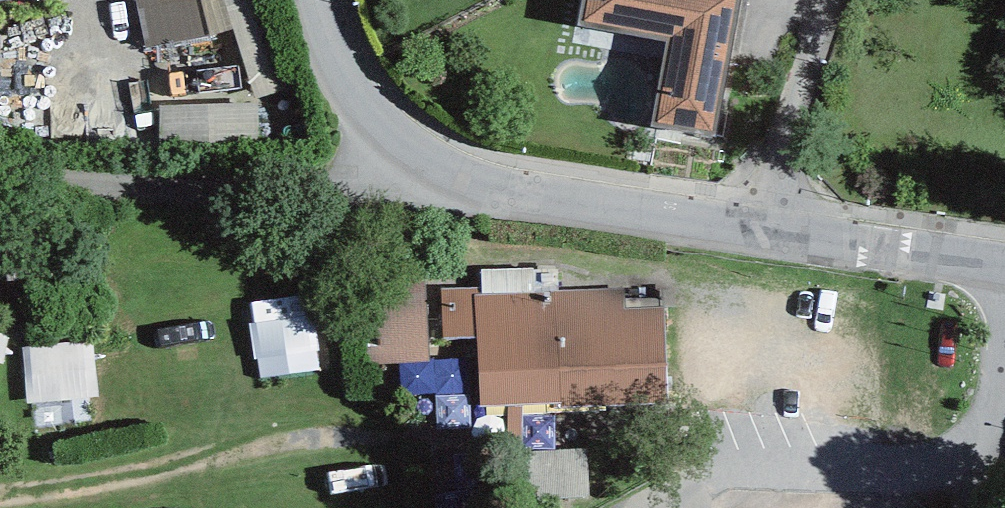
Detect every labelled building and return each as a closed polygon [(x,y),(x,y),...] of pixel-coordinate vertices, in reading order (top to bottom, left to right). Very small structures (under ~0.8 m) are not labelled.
[(145,49),(211,36),(204,0),(135,0),(145,49)] [(295,88),(268,0),(227,0),(258,100),(295,88)] [(689,0),(598,0),(593,40),(673,51),(661,138),(720,146),(739,7),(689,0)] [(256,103),(160,104),(161,150),(257,148),(256,103)] [(443,337),(479,336),(478,294),(478,287),(442,288),(443,337)] [(624,290),(478,294),(479,336),(481,408),(668,403),(665,305),(624,306),(624,290)] [(264,361),(318,358),(314,292),(260,295),(264,361)] [(590,497),(587,448),(520,451),(523,501),(590,497)]
